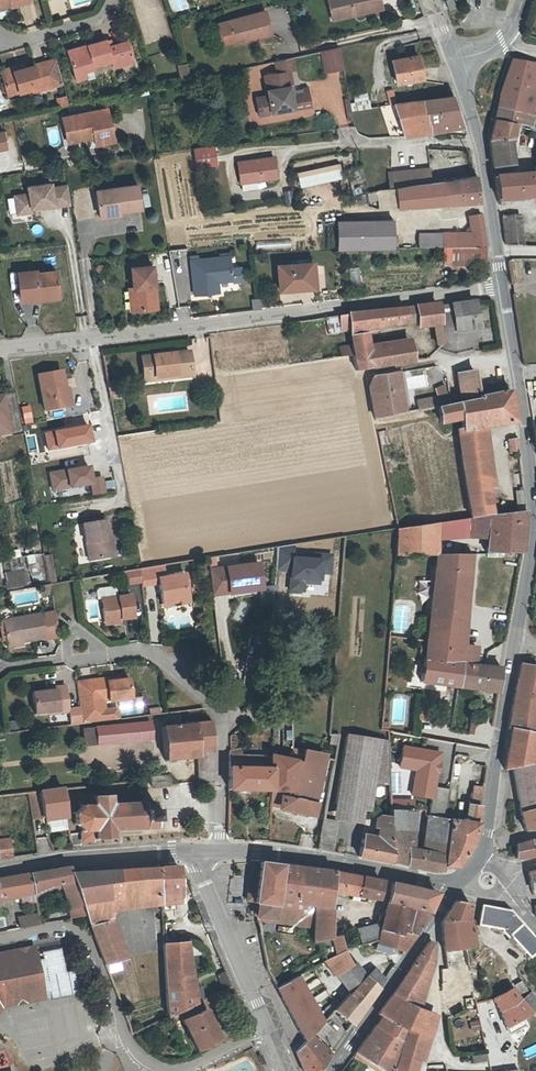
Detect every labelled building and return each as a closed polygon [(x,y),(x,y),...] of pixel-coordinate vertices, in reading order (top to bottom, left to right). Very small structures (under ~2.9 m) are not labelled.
[(12,14),(32,9),(30,0),(0,0),(0,12),(11,9),(12,14)] [(338,0),(330,0),(335,24),(359,19),(358,16),(342,19),(338,0)] [(342,19),(358,16),(359,19),(385,13),(382,0),(338,0),(342,19)] [(444,0),(448,10),(455,8),(451,0),(445,0),(444,0)] [(12,14),(11,9),(0,12),(0,17),(12,14)] [(268,14),(231,23),(236,43),(246,41),(251,39),(252,43),(274,37),(268,14)] [(76,78),(96,73),(95,69),(113,65),(114,70),(137,64),(131,44),(109,49),(108,43),(92,47),(93,51),(84,54),(83,50),(70,53),(76,78)] [(325,72),(343,69),(339,50),(321,54),(325,72)] [(423,78),(418,55),(392,60),(396,83),(423,78)] [(497,107),(516,110),(532,113),(533,113),(535,93),(535,63),(512,59),(500,93),(497,107)] [(261,67),(263,76),(288,71),(293,71),(291,61),(261,67)] [(46,66),(26,71),(4,76),(9,98),(31,93),(32,96),(53,92),(65,89),(58,64),(46,66)] [(3,70),(4,76),(26,71),(25,65),(3,70)] [(190,65),(182,67),(186,83),(194,81),(190,65)] [(263,76),(267,97),(264,97),(267,115),(310,107),(307,88),(300,89),(301,94),(288,97),(288,93),(292,92),(288,71),(263,76)] [(98,79),(96,73),(76,78),(78,84),(98,79)] [(451,118),(454,129),(463,127),(453,96),(418,100),(428,122),(451,118)] [(267,115),(264,97),(252,99),(255,117),(267,115)] [(68,100),(59,101),(61,110),(71,108),(68,100)] [(405,136),(423,133),(421,123),(426,122),(428,122),(418,100),(395,103),(405,136)] [(512,142),(514,127),(516,110),(497,107),(488,145),(492,167),(512,164),(510,142),(512,142)] [(62,119),(66,137),(76,135),(78,142),(89,140),(87,133),(92,132),(95,145),(113,141),(106,109),(62,119)] [(516,110),(514,127),(517,127),(518,122),(530,123),(531,117),(532,113),(516,110)] [(433,132),(454,129),(451,118),(428,122),(433,132)] [(431,132),(426,122),(421,123),(423,133),(431,132)] [(0,132),(0,149),(8,148),(5,131),(0,132)] [(67,144),(78,142),(76,135),(66,137),(67,144)] [(216,166),(213,147),(194,150),(197,169),(216,166)] [(271,158),(236,164),(236,165),(239,184),(274,179),(271,158)] [(340,164),(298,173),(300,185),(342,176),(340,164)] [(388,173),(390,189),(425,184),(431,183),(429,169),(388,173)] [(459,177),(464,201),(478,200),(475,172),(459,177)] [(494,176),(498,200),(535,197),(535,172),(494,176)] [(441,203),(464,201),(459,177),(443,182),(431,183),(425,184),(390,189),(386,189),(387,207),(441,203)] [(27,192),(14,194),(17,217),(32,215),(31,208),(43,207),(43,210),(72,206),(69,184),(56,186),(56,180),(26,184),(27,192)] [(117,208),(118,211),(140,208),(137,185),(96,191),(99,211),(117,208)] [(9,213),(15,212),(12,196),(6,197),(9,213)] [(118,216),(118,211),(117,208),(99,211),(100,218),(118,216)] [(471,228),(472,228),(482,226),(480,214),(470,215),(470,216),(471,228)] [(519,246),(515,217),(501,219),(504,245),(519,246)] [(396,247),(394,218),(338,220),(338,249),(396,247)] [(484,247),(482,226),(472,228),(473,247),(484,247)] [(414,248),(442,248),(442,232),(414,234),(414,248)] [(442,232),(442,248),(469,247),(468,236),(459,237),(458,232),(442,232)] [(519,278),(517,259),(509,260),(511,279),(519,278)] [(194,299),(214,297),(213,289),(218,289),(217,286),(231,285),(228,260),(191,264),(194,299)] [(361,281),(360,267),(350,268),(351,281),(361,281)] [(312,293),(313,269),(280,268),(279,293),(312,293)] [(133,293),(135,315),(156,312),(151,269),(130,272),(133,293)] [(44,299),(45,301),(59,300),(56,276),(36,279),(36,276),(19,279),(22,302),(44,299)] [(252,308),(262,307),(260,297),(251,298),(252,308)] [(453,330),(476,326),(471,298),(448,300),(453,330)] [(45,305),(45,301),(44,299),(22,302),(23,308),(45,305)] [(435,302),(414,304),(416,320),(416,324),(433,322),(438,322),(435,302)] [(414,304),(403,305),(405,319),(416,320),(414,304)] [(345,312),(345,313),(348,328),(350,345),(352,355),(354,370),(364,369),(370,368),(368,350),(365,330),(405,319),(403,305),(345,312)] [(338,330),(348,328),(345,313),(335,315),(338,330)] [(408,342),(368,350),(370,368),(411,360),(408,342)] [(352,355),(350,345),(338,347),(340,357),(352,355)] [(144,379),(176,375),(176,370),(190,368),(188,350),(141,356),(144,379)] [(65,405),(64,401),(62,388),(65,387),(61,368),(38,372),(44,408),(65,405)] [(191,376),(190,368),(176,370),(176,375),(177,379),(191,376)] [(451,390),(453,401),(476,396),(472,371),(455,374),(458,389),(451,390)] [(374,418),(402,412),(395,372),(372,376),(367,386),(370,400),(374,418)] [(399,372),(395,372),(402,412),(406,411),(399,372)] [(526,383),(530,410),(535,410),(535,382),(526,383)] [(460,416),(462,427),(478,426),(514,422),(509,389),(476,396),(453,401),(448,402),(437,404),(440,420),(460,416)] [(2,392),(0,393),(0,432),(9,430),(2,392)] [(23,419),(32,417),(29,404),(20,407),(23,419)] [(466,490),(486,487),(478,426),(462,427),(458,428),(466,490)] [(378,431),(380,443),(387,442),(385,430),(378,431)] [(507,439),(509,454),(518,452),(516,438),(507,439)] [(86,463),(44,471),(48,491),(85,483),(88,496),(102,493),(98,476),(89,478),(86,463)] [(493,486),(486,487),(466,490),(469,517),(470,517),(489,514),(490,514),(488,503),(495,501),(493,486)] [(520,489),(513,489),(515,507),(522,507),(520,489)] [(490,514),(489,514),(485,537),(485,540),(521,539),(524,511),(523,509),(490,514)] [(470,517),(468,533),(485,537),(489,514),(470,517)] [(86,558),(108,554),(105,536),(102,517),(80,521),(86,558)] [(469,517),(437,522),(436,541),(468,533),(470,517),(469,517)] [(395,544),(436,541),(437,522),(396,528),(395,544)] [(521,539),(485,540),(483,555),(520,554),(521,539)] [(436,556),(436,541),(395,544),(394,557),(436,556)] [(331,575),(332,553),(316,552),(315,556),(293,555),(293,548),(278,548),(277,572),(289,572),(288,592),(305,593),(305,586),(323,587),(323,575),(331,575)] [(44,555),(49,582),(56,581),(51,553),(44,555)] [(430,603),(450,605),(464,607),(470,555),(436,556),(430,603)] [(157,581),(158,588),(161,587),(161,592),(158,592),(159,603),(173,601),(172,597),(184,596),(183,586),(185,585),(183,573),(165,576),(163,563),(138,566),(138,567),(139,576),(140,583),(157,581)] [(263,563),(210,570),(214,598),(267,591),(263,563)] [(124,569),(124,575),(130,574),(131,577),(139,576),(138,567),(124,569)] [(28,585),(26,569),(5,570),(6,587),(28,585)] [(111,584),(96,586),(93,589),(94,597),(99,597),(101,619),(115,617),(131,615),(128,593),(115,595),(114,587),(111,584)] [(42,597),(52,595),(51,585),(48,585),(40,587),(42,597)] [(187,603),(185,585),(183,586),(184,596),(172,597),(173,601),(159,603),(160,606),(187,603)] [(460,645),(461,633),(447,632),(450,605),(430,603),(425,641),(423,658),(472,664),(474,646),(460,645)] [(461,633),(464,607),(450,605),(447,632),(461,633)] [(53,611),(40,613),(43,636),(43,637),(56,635),(53,611)] [(1,618),(5,642),(19,640),(43,636),(40,613),(39,612),(1,618)] [(500,667),(472,664),(423,658),(420,680),(496,691),(500,667)] [(509,728),(532,733),(533,712),(534,705),(535,700),(535,665),(520,662),(519,663),(507,728),(509,728)] [(124,679),(114,680),(103,681),(103,679),(85,681),(87,700),(100,699),(104,699),(105,700),(127,698),(124,679)] [(85,681),(74,682),(77,706),(79,722),(82,722),(96,721),(95,715),(101,714),(101,708),(100,699),(87,700),(85,681)] [(31,712),(46,710),(56,709),(55,706),(65,705),(62,685),(52,686),(53,689),(43,690),(30,691),(31,712)] [(67,724),(79,722),(77,706),(65,707),(65,711),(67,724)] [(113,707),(101,708),(101,714),(95,715),(96,721),(114,719),(113,707)] [(159,727),(163,760),(197,757),(199,758),(199,771),(197,771),(198,783),(213,781),(209,727),(209,721),(159,727)] [(146,722),(94,726),(95,744),(148,740),(146,722)] [(95,744),(94,726),(82,727),(83,745),(95,744)] [(532,733),(509,728),(503,768),(508,767),(516,765),(531,762),(535,760),(535,739),(532,733)] [(373,739),(344,735),(338,776),(333,816),(361,821),(367,780),(388,783),(387,741),(373,739)] [(460,743),(457,766),(469,768),(484,770),(488,748),(460,743)] [(226,789),(269,791),(287,792),(293,759),(300,760),(302,749),(293,747),(291,759),(267,755),(239,756),(239,749),(233,749),(227,752),(226,780),(226,789)] [(316,752),(302,749),(300,760),(293,759),(287,792),(269,791),(269,802),(310,812),(316,786),(317,786),(321,765),(318,765),(319,756),(316,752)] [(520,809),(535,805),(535,760),(531,762),(516,765),(520,809)] [(468,776),(469,768),(457,766),(456,775),(468,776)] [(148,779),(149,781),(149,788),(152,788),(168,786),(167,777),(152,778),(148,779)] [(144,789),(144,782),(136,782),(136,790),(144,789)] [(390,860),(405,864),(408,848),(412,831),(413,831),(414,809),(412,799),(407,799),(406,786),(388,787),(388,791),(389,816),(389,826),(390,860)] [(36,791),(35,791),(40,817),(65,812),(60,789),(36,791)] [(40,817),(35,791),(24,792),(29,819),(40,817)] [(151,800),(151,802),(144,803),(144,801),(142,801),(142,803),(132,803),(132,801),(130,801),(130,803),(121,804),(120,801),(118,802),(119,804),(109,804),(109,797),(110,795),(108,793),(107,796),(93,796),(91,794),(80,795),(80,806),(75,808),(73,807),(72,808),(74,810),(74,821),(73,823),(74,824),(75,823),(81,829),(81,840),(93,839),(95,836),(109,836),(112,838),(113,836),(111,834),(111,828),(120,827),(120,830),(122,830),(122,827),(131,827),(131,829),(133,829),(133,827),(143,826),(143,829),(145,829),(145,826),(152,826),(152,828),(154,828),(153,800),(151,800)] [(412,799),(414,809),(424,810),(422,805),(422,799),(412,799)] [(463,819),(451,818),(444,867),(454,867),(469,844),(475,824),(477,818),(479,802),(466,800),(463,819)] [(443,871),(444,867),(451,818),(441,817),(442,807),(422,805),(424,810),(425,817),(422,850),(421,850),(419,867),(433,871),(435,871),(437,871),(440,871),(443,871)] [(520,809),(519,810),(524,830),(535,829),(535,805),(520,809)] [(379,824),(389,826),(389,816),(380,814),(377,816),(373,839),(377,839),(379,824)] [(338,820),(323,817),(318,847),(332,850),(338,820)] [(390,860),(389,826),(379,824),(377,839),(373,839),(362,837),(359,855),(390,860)] [(79,843),(77,831),(68,832),(70,843),(79,843)] [(0,838),(0,858),(10,856),(8,837),(0,838)] [(535,855),(535,839),(531,840),(516,843),(515,857),(535,855)] [(421,850),(408,848),(405,864),(419,867),(421,850)] [(258,864),(254,901),(253,906),(258,907),(256,919),(273,921),(275,910),(299,914),(298,918),(307,919),(307,944),(325,939),(325,934),(328,893),(332,871),(259,861),(258,864)] [(248,901),(254,901),(258,864),(253,863),(248,901)] [(159,893),(179,892),(178,865),(157,866),(159,893)] [(141,878),(142,895),(159,893),(157,866),(135,868),(136,878),(141,878)] [(68,867),(28,873),(32,891),(49,888),(49,884),(61,882),(70,907),(69,907),(71,916),(86,913),(82,902),(70,872),(68,867)] [(135,868),(121,869),(122,897),(142,895),(141,878),(136,878),(135,868)] [(98,870),(100,900),(122,897),(121,869),(98,870)] [(82,902),(100,900),(98,870),(70,872),(82,902)] [(379,880),(332,871),(328,893),(337,894),(338,892),(376,898),(379,880)] [(3,897),(21,895),(33,893),(32,891),(28,873),(0,877),(0,898),(3,897)] [(376,918),(375,926),(380,926),(380,928),(398,934),(400,929),(414,933),(426,913),(435,892),(389,882),(382,919),(376,918)] [(179,901),(179,892),(159,893),(159,903),(179,901)] [(35,904),(33,893),(21,895),(23,906),(35,904)] [(86,913),(107,910),(159,904),(159,903),(159,893),(142,895),(122,897),(100,900),(82,902),(86,913)] [(439,922),(440,937),(459,935),(462,947),(471,946),(468,923),(465,924),(468,901),(455,899),(439,922)] [(509,937),(523,924),(508,908),(481,903),(477,922),(497,925),(509,937)] [(86,913),(100,950),(120,944),(107,910),(86,913)] [(20,927),(39,923),(37,912),(18,916),(20,927)] [(509,937),(528,955),(535,948),(535,938),(523,924),(509,937)] [(341,951),(378,935),(380,928),(380,926),(375,926),(355,926),(325,934),(325,939),(332,936),(341,951)] [(378,935),(376,944),(390,947),(402,950),(414,933),(400,929),(398,934),(380,928),(378,935)] [(440,949),(462,947),(459,935),(440,937),(440,945),(440,949)] [(332,936),(325,939),(307,944),(322,962),(341,951),(332,936)] [(162,947),(166,1013),(174,1009),(179,1007),(188,1003),(185,940),(161,942),(162,947)] [(399,1048),(412,1006),(430,961),(432,942),(426,940),(377,1012),(394,1026),(386,1038),(399,1048)] [(120,944),(100,950),(105,963),(125,957),(120,944)] [(388,953),(390,947),(376,944),(375,949),(388,953)] [(10,1003),(31,999),(31,995),(42,992),(34,947),(0,953),(0,1000),(9,998),(10,1003)] [(466,998),(473,997),(462,947),(440,949),(440,968),(441,982),(440,982),(442,1001),(466,998)] [(322,962),(348,992),(363,975),(347,964),(341,951),(322,962)] [(372,969),(363,975),(375,986),(382,978),(372,969)] [(349,1024),(375,986),(363,975),(348,992),(333,1009),(349,1024)] [(220,989),(224,998),(228,996),(234,994),(230,985),(220,989)] [(531,1007),(529,1005),(520,997),(510,987),(491,999),(499,1011),(505,1024),(531,1007)] [(220,989),(196,999),(200,1008),(203,1007),(224,998),(220,989)] [(520,997),(529,1005),(535,1000),(535,996),(530,989),(520,997)] [(236,1000),(234,994),(228,996),(233,1006),(238,1004),(236,1000)] [(474,1001),(473,997),(466,998),(467,1009),(476,1008),(474,1001)] [(10,1003),(9,998),(0,1000),(0,1008),(2,1005),(10,1003)] [(179,1007),(180,1010),(183,1015),(180,1017),(194,1049),(217,1038),(203,1007),(200,1008),(196,999),(188,1003),(179,1007)] [(431,1012),(412,1006),(399,1048),(395,1059),(414,1065),(431,1012)] [(376,1070),(391,1070),(392,1070),(395,1059),(399,1048),(386,1038),(394,1026),(377,1012),(349,1050),(374,1070),(376,1070)] [(293,1053),(305,1040),(291,1017),(280,1022),(293,1053)] [(471,1032),(481,1029),(479,1019),(469,1022),(471,1032)] [(305,1040),(293,1053),(301,1070),(315,1070),(328,1053),(309,1036),(305,1040)] [(470,1055),(473,1063),(488,1059),(486,1051),(470,1055)] [(414,1065),(395,1059),(392,1070),(391,1070),(412,1070),(414,1065)]
